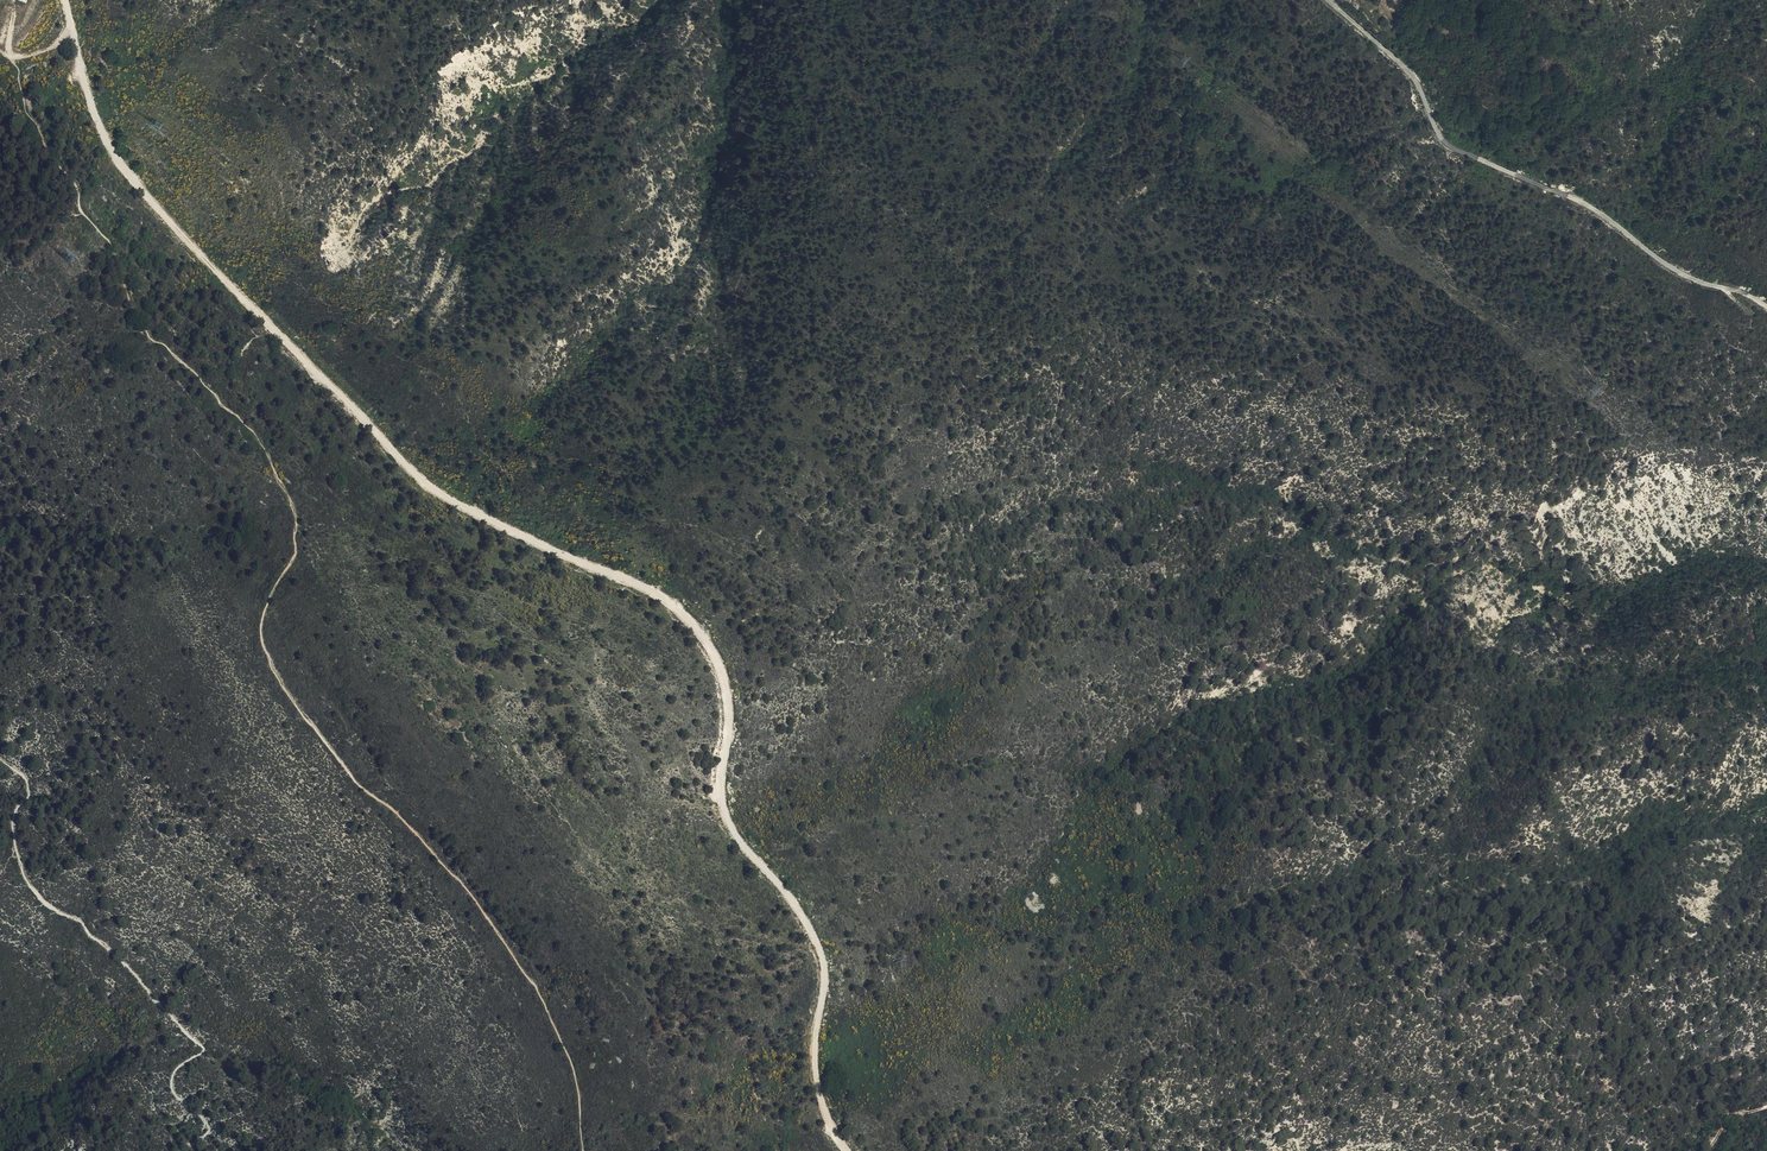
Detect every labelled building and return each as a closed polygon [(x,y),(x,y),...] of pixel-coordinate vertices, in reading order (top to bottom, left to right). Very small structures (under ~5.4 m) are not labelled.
[(1698,1129),(1704,1131),(1707,1126),(1701,1123),(1698,1129)]
